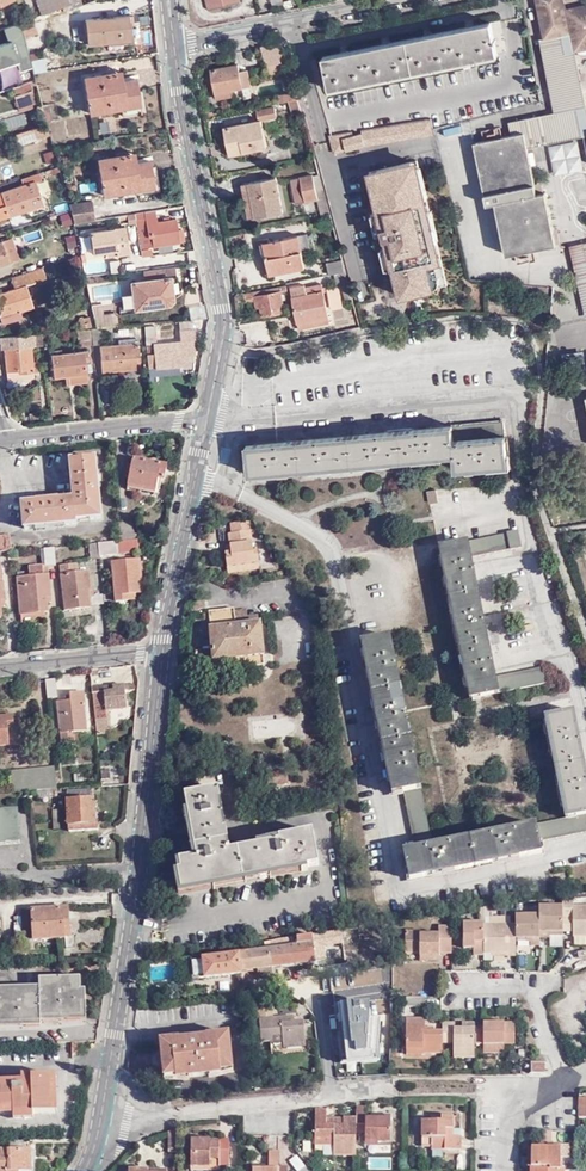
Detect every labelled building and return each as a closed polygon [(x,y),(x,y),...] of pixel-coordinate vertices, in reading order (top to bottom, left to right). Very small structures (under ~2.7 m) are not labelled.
[(72,0),(37,0),(41,12),(73,2),(72,0)] [(239,0),(204,0),(206,8),(239,1),(239,0)] [(581,5),(581,7),(565,10),(563,0),(536,0),(544,37),(540,37),(555,111),(507,120),(510,134),(473,141),(486,203),(494,202),(504,253),(554,243),(544,190),(534,192),(525,147),(583,135),(585,150),(585,107),(574,48),(585,46),(585,4),(581,5)] [(128,40),(125,16),(84,20),(86,44),(128,40)] [(34,18),(22,20),(26,35),(37,32),(34,18)] [(505,50),(499,18),(322,54),(329,86),(505,50)] [(285,59),(280,41),(257,45),(265,72),(279,69),(277,60),(285,59)] [(214,91),(232,87),(253,83),(249,66),(240,68),(239,62),(209,67),(214,91)] [(89,109),(120,103),(139,99),(135,73),(122,76),(121,67),(100,71),(101,76),(85,79),(89,109)] [(101,76),(100,71),(84,74),(85,79),(101,76)] [(36,76),(12,84),(20,108),(33,103),(32,100),(36,98),(31,82),(37,80),(36,76)] [(233,93),(232,87),(214,91),(215,96),(233,93)] [(296,97),(294,91),(276,95),(277,102),(289,99),(296,97)] [(300,110),(296,97),(289,99),(292,112),(300,110)] [(120,103),(121,108),(140,104),(139,99),(120,103)] [(48,101),(42,102),(47,118),(52,117),(48,101)] [(47,118),(42,102),(38,103),(40,112),(42,111),(43,115),(41,115),(41,119),(47,118)] [(257,109),(258,118),(266,116),(279,113),(277,106),(272,107),(272,105),(257,109)] [(431,134),(429,118),(359,130),(359,133),(350,136),(350,131),(329,134),(330,139),(328,139),(331,152),(342,150),(362,145),(362,146),(431,134)] [(256,127),(255,119),(222,126),(224,142),(230,141),(232,152),(265,145),(260,125),(256,127)] [(47,121),(34,125),(37,134),(50,130),(47,121)] [(119,160),(136,157),(135,150),(117,153),(119,160)] [(98,155),(100,164),(119,160),(117,153),(98,155)] [(119,160),(100,164),(105,193),(154,186),(150,159),(136,160),(136,157),(119,160)] [(414,160),(366,172),(376,211),(380,229),(381,228),(385,246),(390,267),(391,268),(392,267),(399,296),(445,284),(434,240),(436,240),(428,211),(427,211),(414,160)] [(34,172),(24,176),(25,181),(36,177),(34,172)] [(324,194),(322,188),(313,190),(309,173),(297,176),(300,187),(291,188),(295,201),(319,195),(324,194)] [(282,208),(274,175),(242,182),(248,216),(282,208)] [(300,187),(297,176),(289,178),(291,188),(300,187)] [(25,181),(0,189),(0,218),(46,203),(36,177),(25,181)] [(329,210),(324,194),(319,195),(323,211),(329,210)] [(68,204),(69,207),(73,223),(94,219),(91,200),(68,204)] [(155,209),(136,212),(138,225),(146,224),(148,237),(151,236),(153,246),(175,242),(174,230),(178,230),(176,219),(156,221),(155,209)] [(380,229),(376,211),(369,213),(375,235),(382,233),(381,228),(380,229)] [(138,225),(141,247),(153,246),(151,236),(148,237),(146,224),(138,225)] [(93,252),(107,251),(117,249),(117,254),(129,252),(126,226),(90,231),(93,252)] [(298,233),(302,247),(309,246),(306,231),(298,233)] [(306,264),(302,247),(298,233),(263,241),(271,272),(306,264)] [(10,261),(2,240),(0,241),(0,265),(10,261)] [(570,245),(584,318),(585,317),(585,242),(570,245)] [(390,267),(385,246),(378,247),(384,268),(390,267)] [(345,269),(341,256),(330,258),(333,271),(336,270),(345,269)] [(11,276),(16,288),(0,293),(0,311),(3,321),(21,315),(19,310),(33,305),(27,285),(46,278),(42,265),(11,276)] [(169,276),(173,276),(172,266),(139,270),(140,280),(169,276)] [(348,281),(345,269),(336,270),(338,283),(341,282),(348,281)] [(173,276),(169,276),(140,280),(138,280),(130,281),(133,308),(167,304),(170,301),(171,298),(172,294),(180,293),(180,289),(177,289),(175,275),(173,276)] [(345,297),(352,295),(348,281),(341,282),(345,297)] [(299,320),(330,313),(323,283),(307,286),(307,283),(292,286),(299,320)] [(282,291),(289,290),(288,284),(259,290),(261,298),(262,306),(263,313),(286,308),(282,291)] [(261,298),(259,290),(246,293),(247,301),(256,299),(261,298)] [(111,302),(92,305),(97,327),(102,327),(114,326),(111,302)] [(331,319),(330,313),(299,320),(301,326),(331,319)] [(89,324),(88,315),(77,315),(78,325),(89,324)] [(554,326),(557,347),(585,342),(585,320),(554,326)] [(93,328),(94,342),(103,342),(102,327),(97,327),(93,328)] [(92,342),(94,342),(93,328),(91,328),(77,329),(78,339),(92,338),(92,342)] [(180,344),(156,347),(158,368),(189,365),(188,356),(193,356),(192,343),(196,342),(194,330),(179,331),(180,344)] [(35,333),(3,336),(3,349),(7,349),(10,372),(21,371),(21,374),(39,373),(38,364),(35,364),(33,347),(36,346),(35,333)] [(136,342),(119,343),(101,345),(104,372),(137,369),(136,360),(142,360),(140,342),(136,342)] [(89,360),(88,351),(53,353),(54,375),(64,375),(64,383),(88,382),(87,360),(89,360)] [(585,369),(583,351),(562,353),(564,372),(585,369)] [(189,365),(158,368),(159,377),(190,373),(193,371),(195,369),(193,356),(188,356),(189,365)] [(21,371),(10,372),(11,380),(21,379),(21,374),(21,371)] [(504,423),(246,449),(248,461),(242,462),(242,476),(249,476),(249,478),(455,458),(456,472),(508,468),(504,423)] [(167,466),(133,459),(129,484),(159,491),(162,477),(165,477),(167,466)] [(100,520),(96,460),(70,462),(72,491),(69,491),(69,501),(76,500),(77,505),(67,506),(66,502),(51,503),(52,500),(43,500),(42,504),(23,505),(24,530),(76,526),(76,521),(100,520)] [(438,504),(436,494),(428,495),(430,506),(438,504)] [(120,543),(136,542),(134,522),(119,523),(120,543)] [(229,524),(230,533),(250,532),(248,522),(229,524)] [(250,532),(230,533),(227,533),(229,546),(229,553),(225,554),(224,554),(226,568),(257,564),(256,549),(252,550),(250,532)] [(522,550),(519,534),(442,550),(472,703),(550,688),(547,671),(499,680),(474,561),(522,550)] [(11,553),(9,535),(0,536),(0,553),(11,553)] [(137,554),(136,542),(120,543),(97,545),(99,557),(137,554)] [(99,560),(99,557),(97,545),(88,545),(89,561),(99,560)] [(47,567),(56,566),(54,548),(43,549),(44,567),(47,567)] [(114,603),(129,602),(129,596),(134,595),(141,595),(138,562),(111,565),(114,603)] [(258,570),(257,564),(226,568),(227,574),(258,570)] [(89,610),(88,599),(87,591),(90,591),(88,573),(76,574),(74,565),(60,566),(66,613),(89,610)] [(50,599),(48,576),(42,577),(41,567),(29,568),(29,579),(25,579),(24,574),(17,574),(21,616),(47,614),(46,606),(45,600),(50,599)] [(250,605),(237,606),(238,623),(261,621),(261,614),(251,615),(250,605)] [(238,623),(237,606),(210,609),(215,658),(265,654),(261,621),(238,623)] [(390,642),(363,647),(393,798),(404,797),(415,853),(404,855),(410,884),(541,859),(538,846),(585,837),(585,774),(574,716),(547,721),(566,822),(433,850),(390,642)] [(265,654),(215,658),(216,667),(266,662),(265,654)] [(55,679),(47,680),(48,699),(56,698),(55,679)] [(95,719),(108,718),(107,708),(126,706),(124,683),(111,684),(112,688),(109,689),(108,684),(102,685),(102,689),(92,690),(95,719)] [(70,695),(70,698),(70,703),(63,704),(58,704),(61,744),(75,743),(74,733),(87,731),(84,694),(70,695)] [(13,717),(0,718),(0,746),(9,745),(7,726),(13,726),(13,717)] [(108,718),(95,719),(96,729),(109,728),(108,718)] [(289,781),(288,770),(268,771),(269,783),(289,781)] [(66,791),(67,826),(93,824),(91,790),(66,791)] [(322,863),(314,830),(267,839),(268,844),(232,851),(218,790),(186,796),(198,861),(193,862),(192,860),(181,862),(182,871),(180,872),(183,892),(322,863)] [(19,839),(16,813),(0,815),(0,841),(19,839)] [(572,897),(561,898),(561,907),(561,920),(572,920),(572,932),(572,937),(585,937),(585,907),(572,907),(572,897)] [(537,916),(514,916),(514,925),(515,939),(525,938),(529,938),(529,943),(529,946),(538,946),(538,938),(549,939),(548,937),(548,932),(561,932),(561,920),(561,907),(538,906),(537,916)] [(67,913),(20,916),(22,945),(63,943),(62,931),(68,931),(67,913)] [(572,920),(561,920),(561,932),(572,932),(572,920)] [(482,925),(482,923),(462,923),(462,949),(471,949),(471,956),(482,956),(482,925)] [(482,925),(482,956),(483,962),(492,962),(491,957),(492,954),(505,954),(505,957),(515,957),(515,939),(514,925),(482,925)] [(450,954),(449,927),(436,927),(436,935),(419,935),(419,932),(404,932),(403,954),(418,954),(418,957),(438,957),(438,953),(450,954)] [(360,928),(345,930),(347,942),(369,939),(368,935),(366,936),(365,930),(360,930),(360,928)] [(345,930),(332,932),(334,944),(347,942),(345,930)] [(66,953),(73,953),(73,942),(69,942),(68,931),(62,931),(63,943),(66,943),(66,953)] [(332,932),(321,934),(323,942),(324,945),(334,944),(332,932)] [(243,974),(248,974),(248,970),(258,969),(259,980),(274,979),(273,967),(317,963),(316,960),(314,943),(323,942),(321,934),(266,943),(267,950),(241,954),(243,974)] [(324,945),(323,942),(314,943),(316,960),(325,959),(325,950),(324,945)] [(192,960),(192,962),(194,981),(243,976),(243,974),(241,954),(192,960)] [(327,969),(328,977),(356,973),(354,965),(327,969)] [(1,1023),(17,1022),(17,1024),(23,1024),(23,1022),(43,1021),(43,1016),(52,1016),(52,1011),(59,1010),(59,1016),(59,1019),(65,1019),(64,1016),(84,1016),(82,977),(41,979),(41,986),(0,987),(0,1017),(1,1017),(1,1023)] [(244,987),(237,988),(238,1000),(245,1000),(245,988),(244,987)] [(423,998),(404,998),(404,1009),(423,1009),(423,998)] [(260,1019),(273,1018),(272,1010),(260,1011),(260,1019)] [(304,1020),(295,1021),(284,1022),(283,1018),(273,1018),(260,1019),(262,1041),(274,1040),(273,1034),(283,1034),(284,1044),(306,1041),(304,1020)] [(422,1055),(441,1055),(441,1044),(441,1033),(424,1032),(424,1020),(405,1020),(405,1052),(422,1051),(422,1055)] [(474,1027),(473,1045),(482,1045),(503,1045),(514,1044),(514,1023),(483,1023),(483,1027),(474,1027)] [(453,1059),(474,1059),(473,1045),(474,1027),(474,1024),(465,1024),(465,1030),(461,1030),(454,1030),(454,1024),(441,1024),(441,1033),(441,1044),(453,1044),(453,1059)] [(230,1036),(162,1041),(164,1077),(232,1073),(230,1036)] [(82,1050),(82,1042),(73,1042),(74,1051),(82,1050)] [(284,1053),(284,1044),(273,1044),(273,1053),(284,1053)] [(503,1055),(503,1045),(482,1045),(482,1054),(503,1055)] [(546,1065),(531,1065),(530,1076),(546,1076),(546,1065)] [(14,1080),(0,1080),(0,1114),(15,1113),(35,1112),(58,1111),(58,1073),(32,1074),(33,1089),(13,1089),(14,1080)] [(13,1075),(14,1080),(13,1089),(33,1089),(32,1074),(13,1075)] [(364,1111),(355,1111),(354,1121),(354,1128),(364,1128),(364,1144),(376,1145),(376,1146),(389,1146),(389,1122),(365,1121),(364,1111)] [(354,1128),(354,1121),(323,1120),(323,1112),(313,1112),(312,1147),(322,1148),(331,1148),(330,1159),(354,1160),(354,1128)] [(461,1139),(452,1139),(445,1139),(445,1132),(452,1132),(453,1120),(430,1119),(430,1123),(422,1123),(421,1149),(431,1149),(430,1152),(461,1153),(461,1139)] [(179,1132),(169,1132),(168,1152),(178,1152),(179,1132)] [(200,1145),(200,1141),(190,1140),(190,1169),(209,1169),(209,1167),(228,1167),(229,1145),(200,1145)] [(565,1169),(560,1169),(560,1149),(547,1148),(547,1145),(532,1145),(531,1166),(532,1166),(532,1170),(565,1170),(565,1169)] [(31,1148),(0,1148),(0,1170),(11,1170),(10,1169),(32,1169),(31,1148)] [(331,1148),(322,1148),(322,1159),(330,1159),(331,1148)] [(278,1153),(268,1153),(268,1162),(268,1170),(252,1169),(252,1170),(278,1170),(278,1168),(278,1153)] [(268,1170),(268,1162),(253,1162),(252,1169),(268,1170)]
